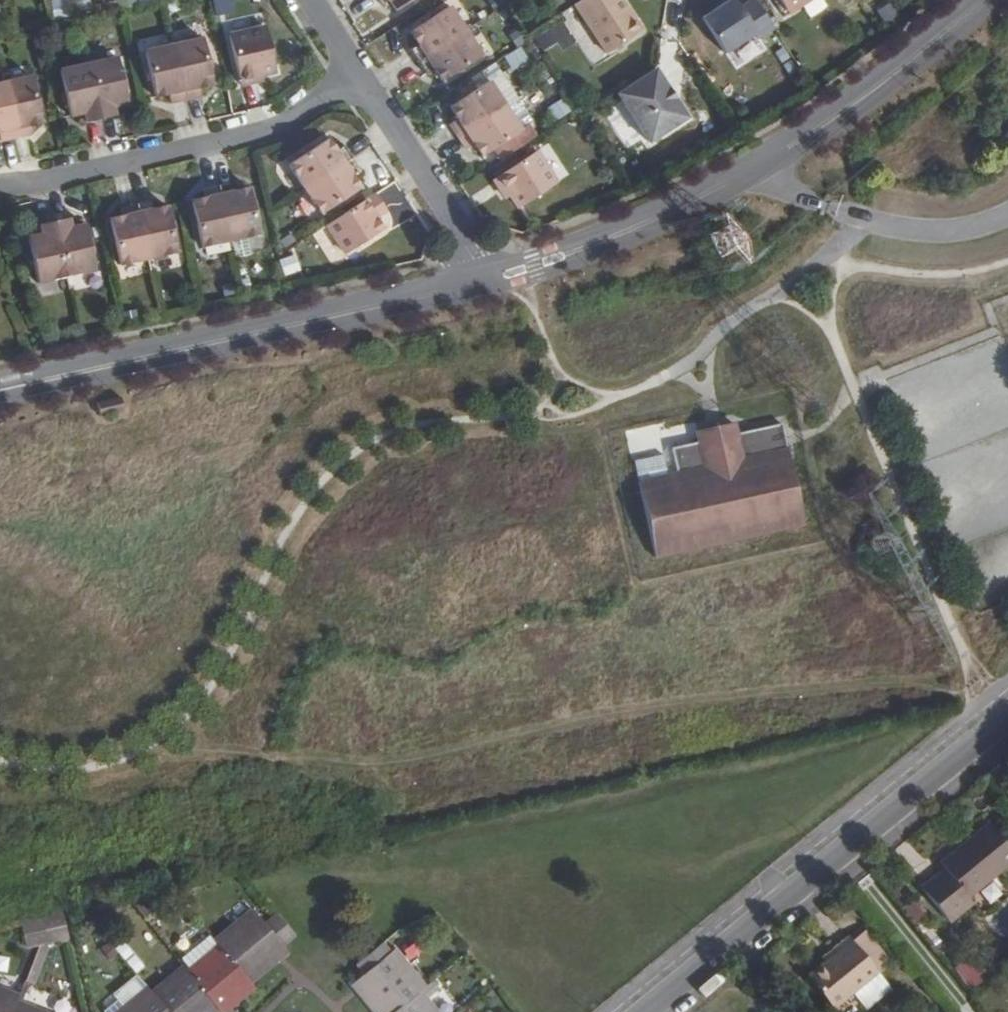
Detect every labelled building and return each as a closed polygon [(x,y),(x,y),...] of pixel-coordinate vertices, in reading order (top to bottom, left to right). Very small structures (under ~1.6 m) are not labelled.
[(73,16),(71,0),(51,0),(54,19),(73,16)] [(394,10),(410,0),(388,0),(394,10)] [(624,0),(578,0),(575,2),(607,51),(642,29),(624,0)] [(756,0),(749,0),(737,7),(731,0),(727,0),(701,18),(724,51),(753,33),(758,39),(773,27),(756,0)] [(787,11),(805,0),(780,0),(787,11)] [(409,53),(417,64),(466,32),(450,7),(410,34),(418,45),(409,53)] [(242,85),(256,82),(254,76),(263,74),(278,71),(268,24),(231,32),(242,85)] [(466,32),(417,64),(425,77),(433,72),(441,84),(481,58),(466,32)] [(173,45),(185,101),(199,98),(197,87),(211,83),(202,38),(173,45)] [(171,104),(185,101),(173,45),(144,51),(154,96),(168,93),(171,104)] [(522,47),(505,54),(511,68),(528,62),(522,47)] [(87,63),(99,119),(114,116),(112,106),(126,103),(116,57),(87,63)] [(84,122),(99,119),(87,63),(58,69),(67,115),(82,113),(84,122)] [(664,86),(651,68),(614,91),(645,139),(681,114),(669,97),(666,99),(659,89),(664,86)] [(1,82),(13,136),(26,134),(24,124),(39,121),(29,76),(1,82)] [(13,136),(1,82),(0,82),(0,139),(13,136)] [(448,126),(456,138),(503,107),(488,82),(448,108),(456,119),(448,126)] [(669,97),(664,86),(659,89),(666,99),(669,97)] [(564,97),(547,107),(555,121),(572,111),(564,97)] [(503,107),(456,138),(464,151),(472,146),(481,158),(520,133),(503,107)] [(305,189),(354,157),(346,145),(337,151),(328,138),(287,164),(305,189)] [(504,189),(508,196),(517,209),(553,187),(532,154),(491,181),(499,193),(504,189)] [(361,170),(354,157),(305,189),(321,214),(361,188),(353,176),(361,170)] [(215,183),(227,241),(258,234),(247,189),(232,191),(230,180),(215,183)] [(199,247),(227,241),(215,183),(200,187),(203,198),(189,200),(199,247)] [(503,199),(508,196),(504,189),(499,193),(503,199)] [(383,208),(375,194),(327,225),(345,255),(382,232),(373,221),(371,216),(383,208)] [(132,202),(145,260),(173,253),(164,207),(149,211),(146,199),(132,202)] [(116,266),(145,260),(132,202),(116,205),(118,217),(106,220),(116,266)] [(387,213),(383,208),(371,216),(373,221),(387,213)] [(49,220),(61,277),(90,272),(81,225),(66,228),(64,217),(49,220)] [(33,283),(61,277),(49,220),(34,223),(36,235),(23,237),(33,283)] [(297,254),(281,258),(285,274),(300,271),(297,254)] [(699,448),(696,439),(666,445),(672,472),(635,479),(649,555),(799,523),(782,439),(779,422),(732,433),(733,440),(699,448)] [(694,429),(696,439),(699,448),(733,440),(732,433),(729,422),(717,424),(694,429)] [(993,820),(944,860),(950,867),(926,886),(952,919),(975,900),(970,893),(1007,861),(1007,838),(993,820)] [(66,937),(60,913),(18,923),(24,945),(66,937)] [(250,913),(213,943),(218,949),(246,984),(274,961),(270,957),(280,949),(250,913)] [(851,942),(873,968),(885,959),(863,931),(851,942)] [(875,972),(873,968),(851,942),(847,938),(835,948),(838,952),(826,963),(807,978),(830,1007),(852,990),(875,972)] [(177,965),(180,970),(185,976),(218,949),(213,943),(210,939),(177,965)] [(136,972),(144,965),(125,942),(116,949),(136,972)] [(838,952),(835,948),(822,959),(826,963),(838,952)] [(218,949),(185,976),(210,1006),(216,1010),(224,1002),(229,1007),(250,990),(246,984),(218,949)] [(283,953),(280,949),(270,957),(274,961),(283,953)] [(374,1011),(397,1011),(418,994),(423,989),(393,953),(357,982),(352,986),(362,997),(374,1011)] [(150,995),(163,1011),(203,1011),(210,1006),(185,976),(180,970),(150,995)] [(888,988),(875,972),(852,990),(865,1007),(888,988)] [(150,995),(149,996),(145,991),(119,1011),(163,1011),(150,995)] [(418,994),(397,1011),(433,1011),(418,994)] [(13,1008),(15,1001),(0,996),(0,1011),(11,1011),(13,1008)] [(216,1010),(218,1011),(224,1011),(229,1007),(224,1002),(216,1010)]
